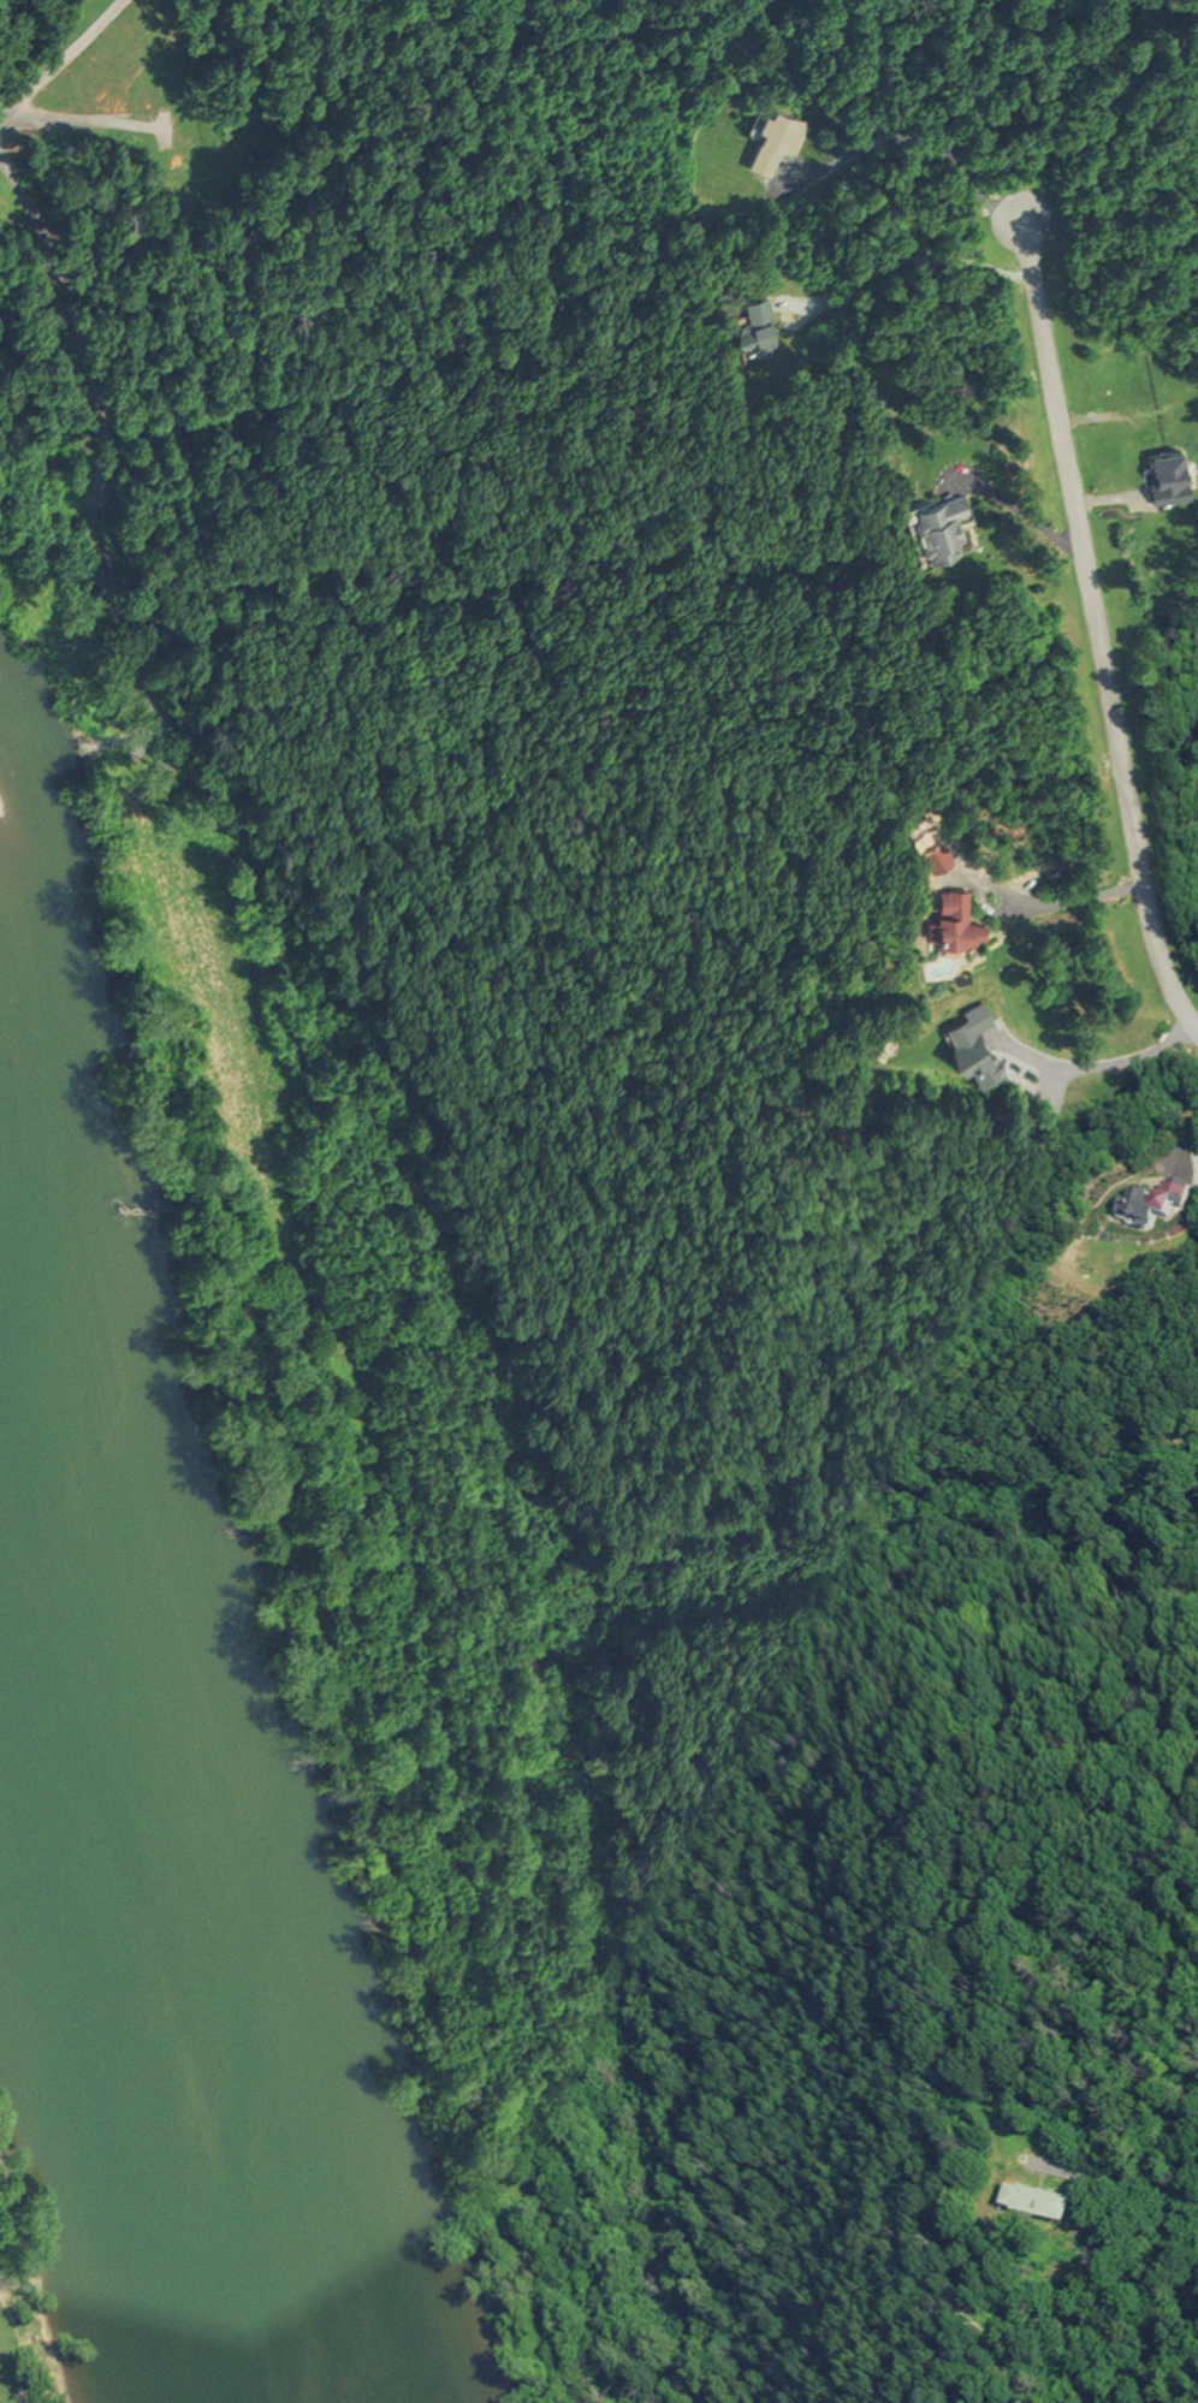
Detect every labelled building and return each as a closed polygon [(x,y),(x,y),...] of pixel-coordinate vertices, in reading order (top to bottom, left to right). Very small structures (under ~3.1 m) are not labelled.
[(799,118),(756,103),(736,163),(764,173),(773,145),(788,151),(799,118)] [(166,173),(183,167),(177,151),(160,157),(166,173)] [(760,295),(733,301),(738,324),(727,327),(735,359),(773,350),(760,295)] [(896,509),(911,566),(961,553),(951,517),(962,514),(957,493),(896,509)] [(976,920),(960,920),(961,888),(929,887),(928,921),(920,921),(919,943),(975,944),(976,920)]
